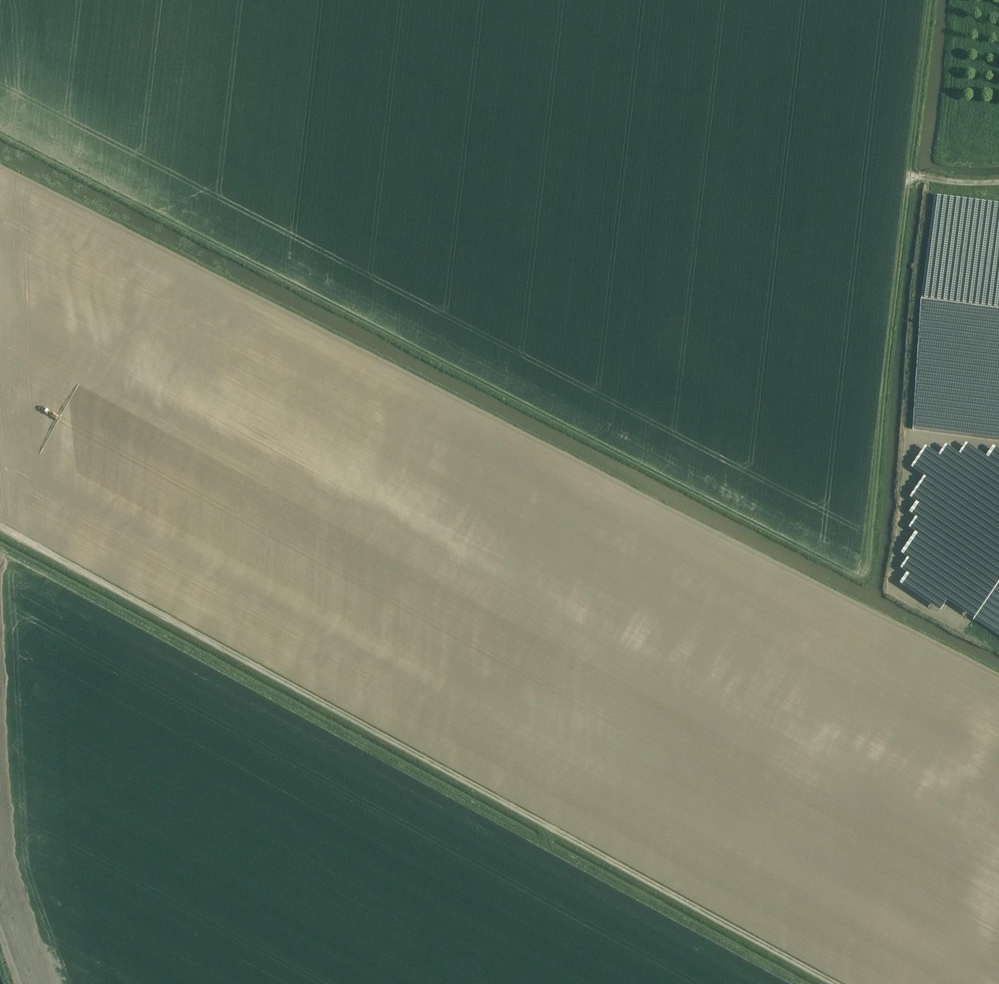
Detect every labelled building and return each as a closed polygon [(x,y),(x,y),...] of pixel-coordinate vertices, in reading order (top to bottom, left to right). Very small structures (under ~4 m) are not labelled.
[(934,196),(920,301),(912,429),(998,441),(998,205),(934,196)] [(900,582),(967,628),(998,581),(998,446),(920,439),(900,582)] [(974,620),(998,637),(998,583),(974,620)]
